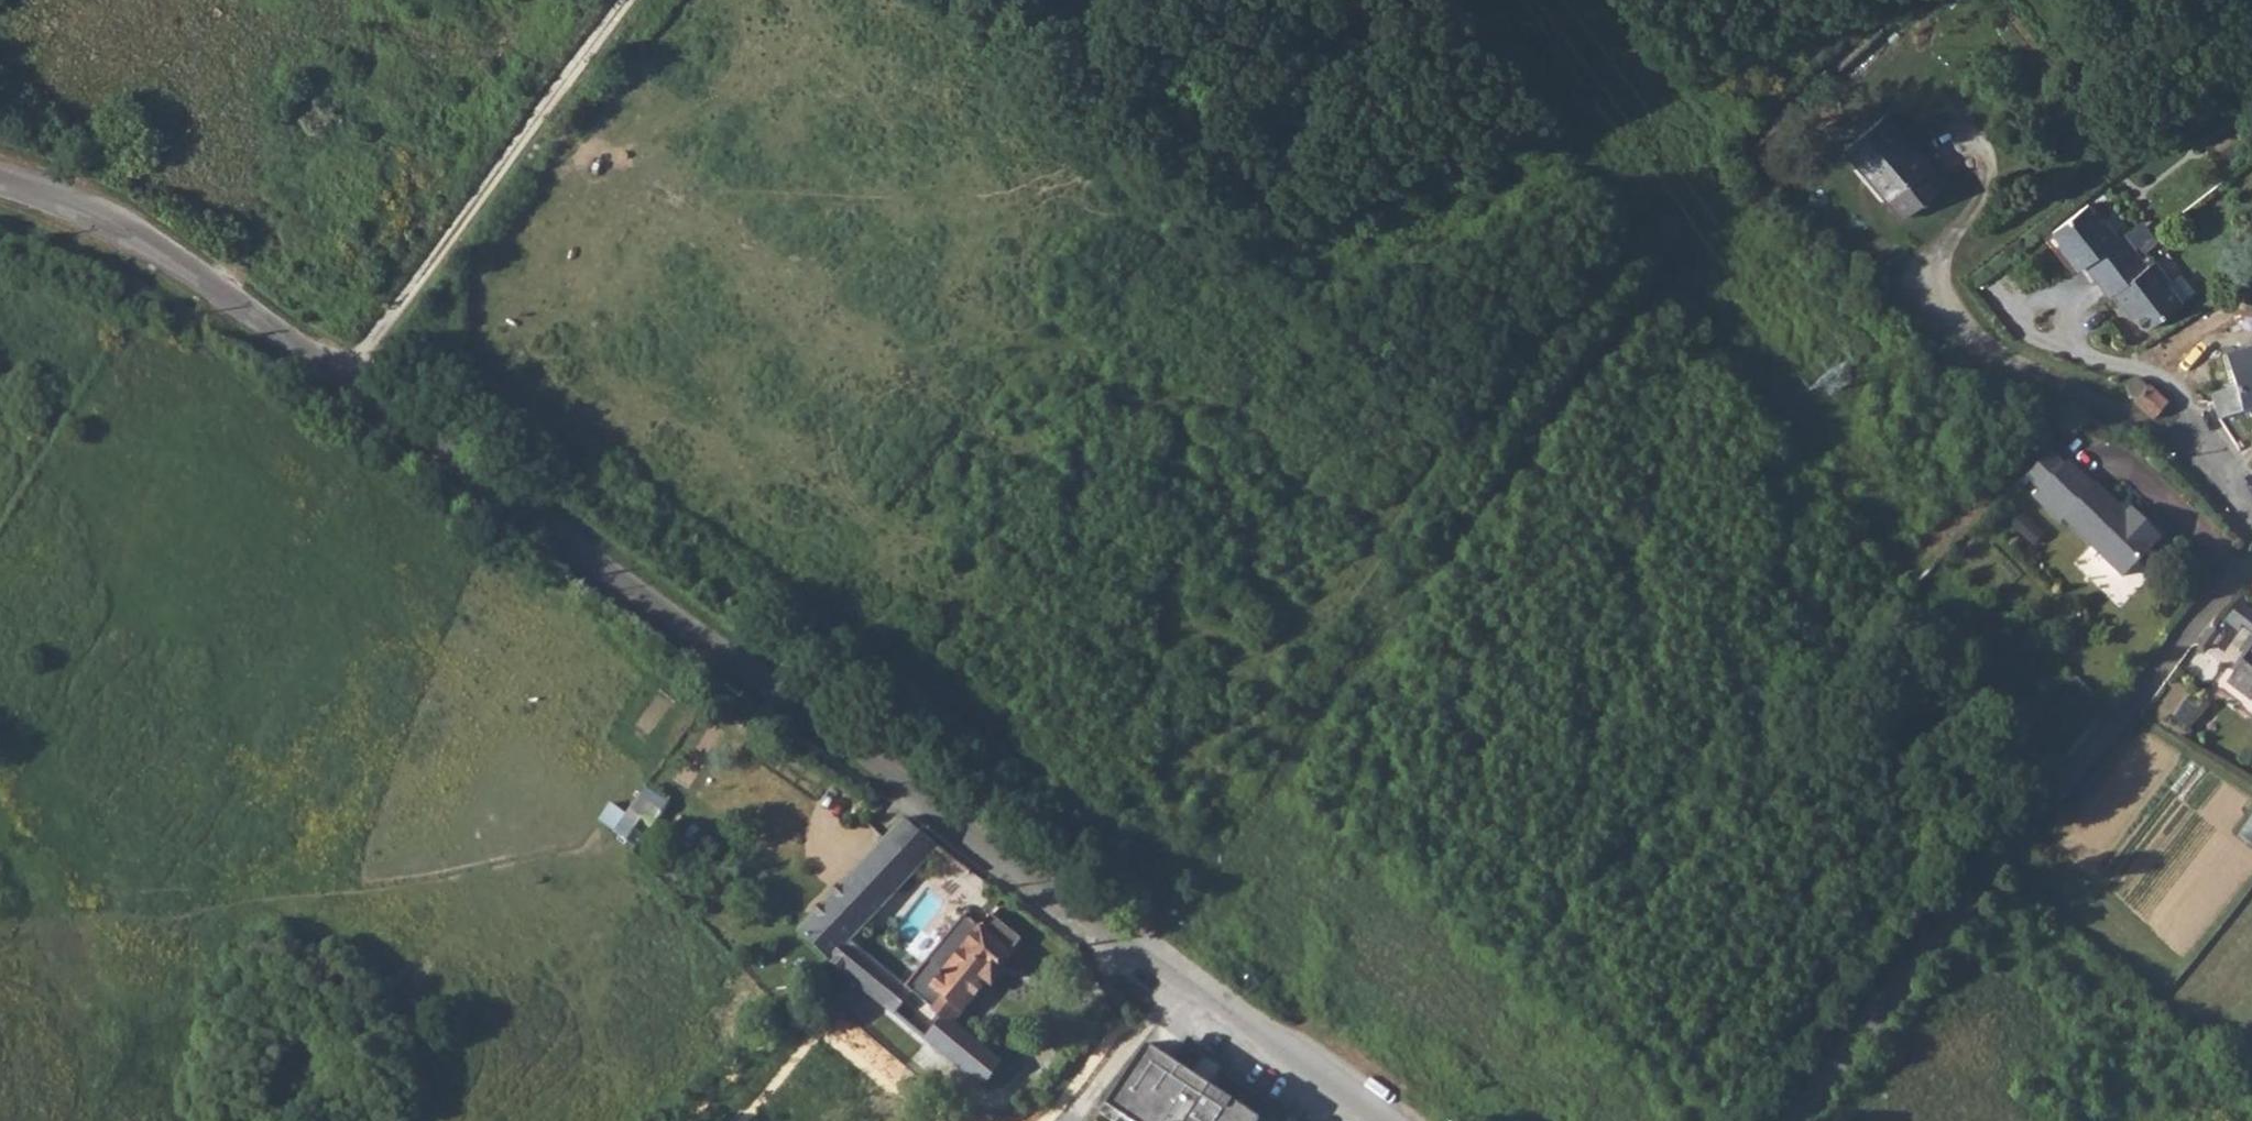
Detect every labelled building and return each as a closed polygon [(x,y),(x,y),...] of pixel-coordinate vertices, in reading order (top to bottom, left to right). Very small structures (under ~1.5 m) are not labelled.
[(2066,123),(2069,128),(2096,107),(2094,103),(2066,123)] [(1904,219),(1946,183),(1888,114),(1845,149),(1859,165),(1868,158),(1896,192),(1887,199),(1904,219)] [(1859,165),(1887,199),(1896,192),(1868,158),(1859,165)] [(2089,203),(2053,231),(2070,252),(2067,254),(2079,269),(2086,264),(2097,278),(2135,249),(2124,233),(2119,237),(2106,220),(2103,222),(2089,203)] [(2171,280),(2155,259),(2148,265),(2135,249),(2097,278),(2110,295),(2114,292),(2126,307),(2129,305),(2147,328),(2183,301),(2168,282),(2171,280)] [(2251,411),(2251,349),(2227,355),(2237,388),(2212,394),(2219,420),(2251,411)] [(2154,421),(2168,404),(2148,386),(2145,390),(2137,383),(2132,383),(2128,388),(2127,390),(2128,394),(2137,400),(2134,403),(2154,421)] [(2041,488),(2034,495),(2059,521),(2063,518),(2121,577),(2160,538),(2131,509),(2125,514),(2094,486),(2093,487),(2067,462),(2064,465),(2050,451),(2027,474),(2041,488)] [(2242,605),(2226,621),(2238,630),(2242,624),(2251,632),(2251,612),(2242,605)] [(2226,684),(2250,701),(2251,699),(2251,649),(2226,684)] [(601,819),(637,842),(666,798),(646,785),(628,812),(613,802),(601,819)] [(916,869),(937,847),(904,818),(797,931),(829,962),(847,941),(896,890),(916,869)] [(916,869),(952,894),(969,870),(937,847),(916,869)] [(996,970),(1022,939),(990,913),(978,926),(962,915),(905,987),(865,956),(913,906),(896,890),(847,941),(859,950),(840,971),(981,1088),(1001,1060),(953,1020),(987,978),(992,983),(999,973),(996,970)] [(847,941),(829,962),(840,971),(859,950),(847,941)] [(1264,1115),(1151,1039),(1110,1100),(1140,1120),(1260,1120),(1264,1115)]
